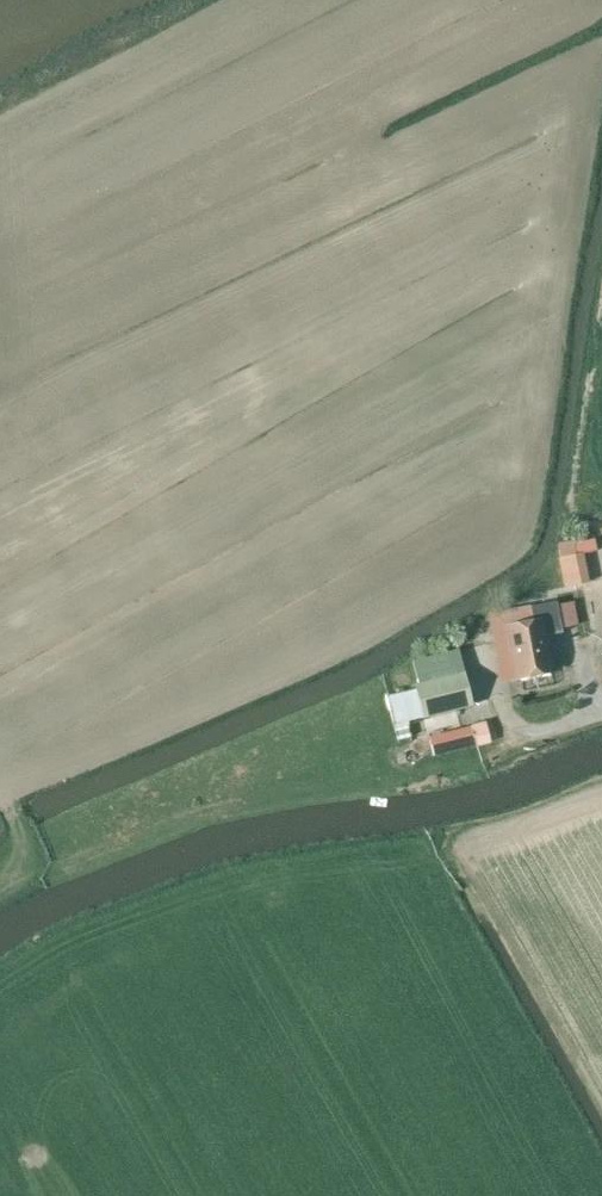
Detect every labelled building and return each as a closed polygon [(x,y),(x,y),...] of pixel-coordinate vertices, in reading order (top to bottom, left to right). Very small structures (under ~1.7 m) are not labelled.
[(558,543),(561,557),(558,557),(564,587),(582,584),(576,554),(573,540),(558,543)] [(533,605),(536,620),(510,625),(520,676),(554,670),(547,634),(565,631),(564,627),(579,624),(574,601),(559,604),(559,600),(533,605)] [(475,704),(467,671),(415,684),(416,688),(386,696),(393,724),(475,704)] [(491,743),(486,721),(470,724),(471,727),(429,736),(433,756),(475,746),(475,747),(491,743)]
